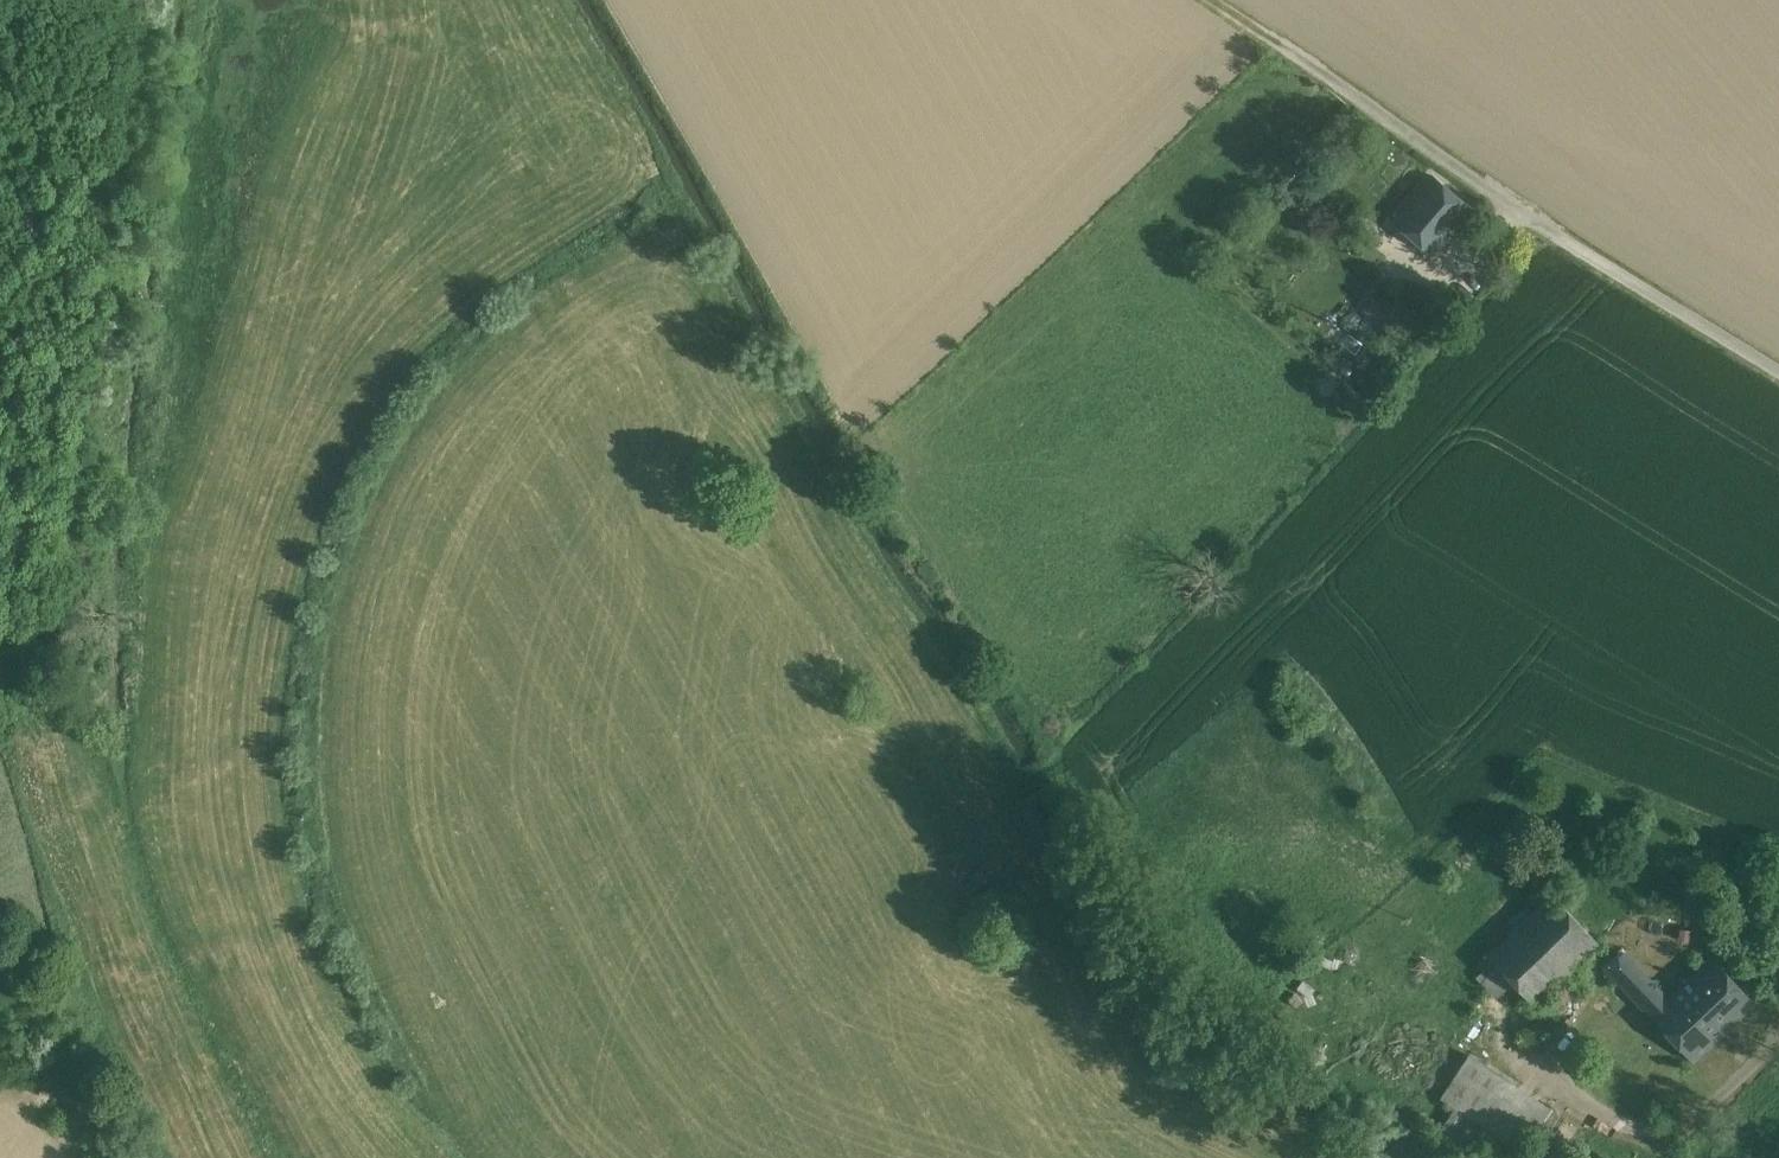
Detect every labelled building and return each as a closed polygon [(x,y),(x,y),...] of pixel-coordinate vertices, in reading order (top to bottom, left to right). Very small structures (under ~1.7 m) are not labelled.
[(1471,209),(1432,175),(1393,221),(1432,255),(1471,209)] [(1385,311),(1373,300),(1365,310),(1377,320),(1385,311)] [(1552,895),(1488,955),(1533,1003),(1597,942),(1552,895)] [(1649,1015),(1594,1066),(1637,1113),(1710,1045),(1667,998),(1623,953),(1606,969),(1649,1015)] [(1711,957),(1667,998),(1710,1045),(1755,1003),(1711,957)] [(1550,1108),(1468,1055),(1441,1096),(1455,1105),(1476,1119),(1522,1150),(1550,1108)] [(1455,1105),(1442,1127),(1463,1140),(1476,1119),(1455,1105)]
